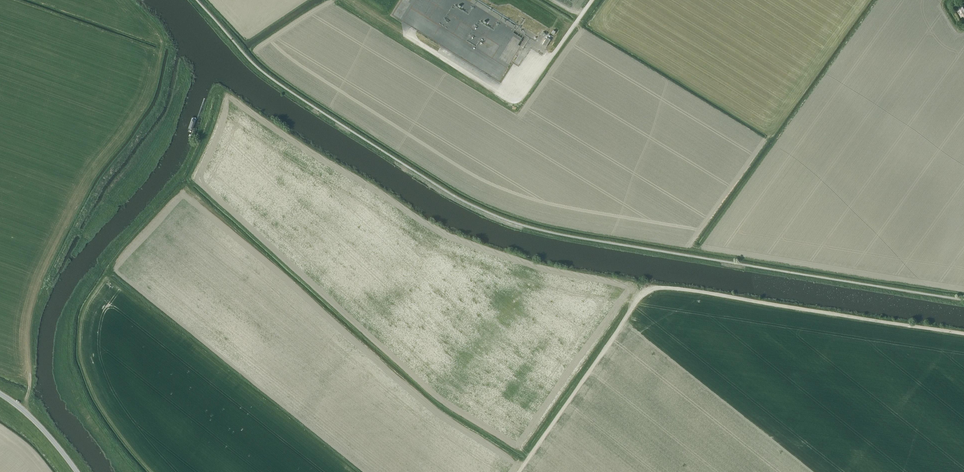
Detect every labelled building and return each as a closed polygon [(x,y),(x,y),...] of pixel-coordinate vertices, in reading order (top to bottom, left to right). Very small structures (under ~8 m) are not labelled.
[(954,5),(957,11),(960,9),(963,16),(963,4),(963,5),(961,1),(954,5)] [(547,37),(542,44),(546,47),(550,39),(547,37)]
